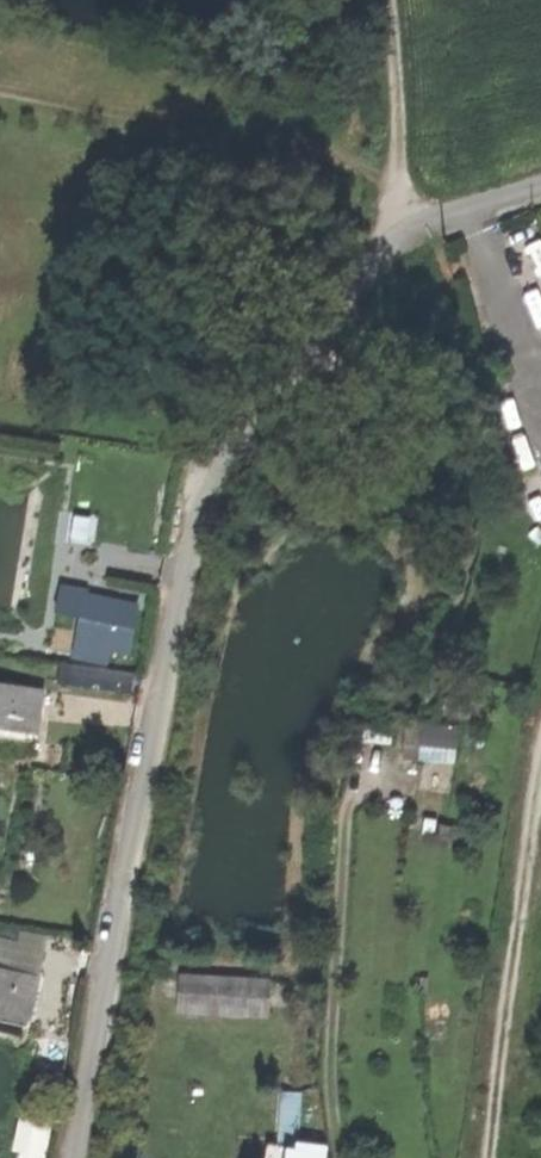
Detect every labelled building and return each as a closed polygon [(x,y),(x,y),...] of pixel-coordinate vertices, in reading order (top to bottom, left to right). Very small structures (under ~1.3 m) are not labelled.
[(106,650),(126,654),(132,624),(112,619),(106,650)] [(130,693),(134,671),(59,660),(55,682),(130,693)] [(40,736),(45,695),(0,689),(0,731),(40,736)] [(454,753),(455,723),(404,721),(402,751),(454,753)] [(54,1017),(63,974),(1,961),(0,966),(0,1014),(11,1017),(13,1008),(54,1017)] [(290,969),(194,972),(195,1014),(291,1010),(290,969)] [(276,1090),(276,1135),(299,1135),(299,1090),(276,1090)] [(329,1149),(304,1145),(304,1140),(297,1139),(295,1154),(279,1152),(278,1157),(328,1157),(329,1149)]
